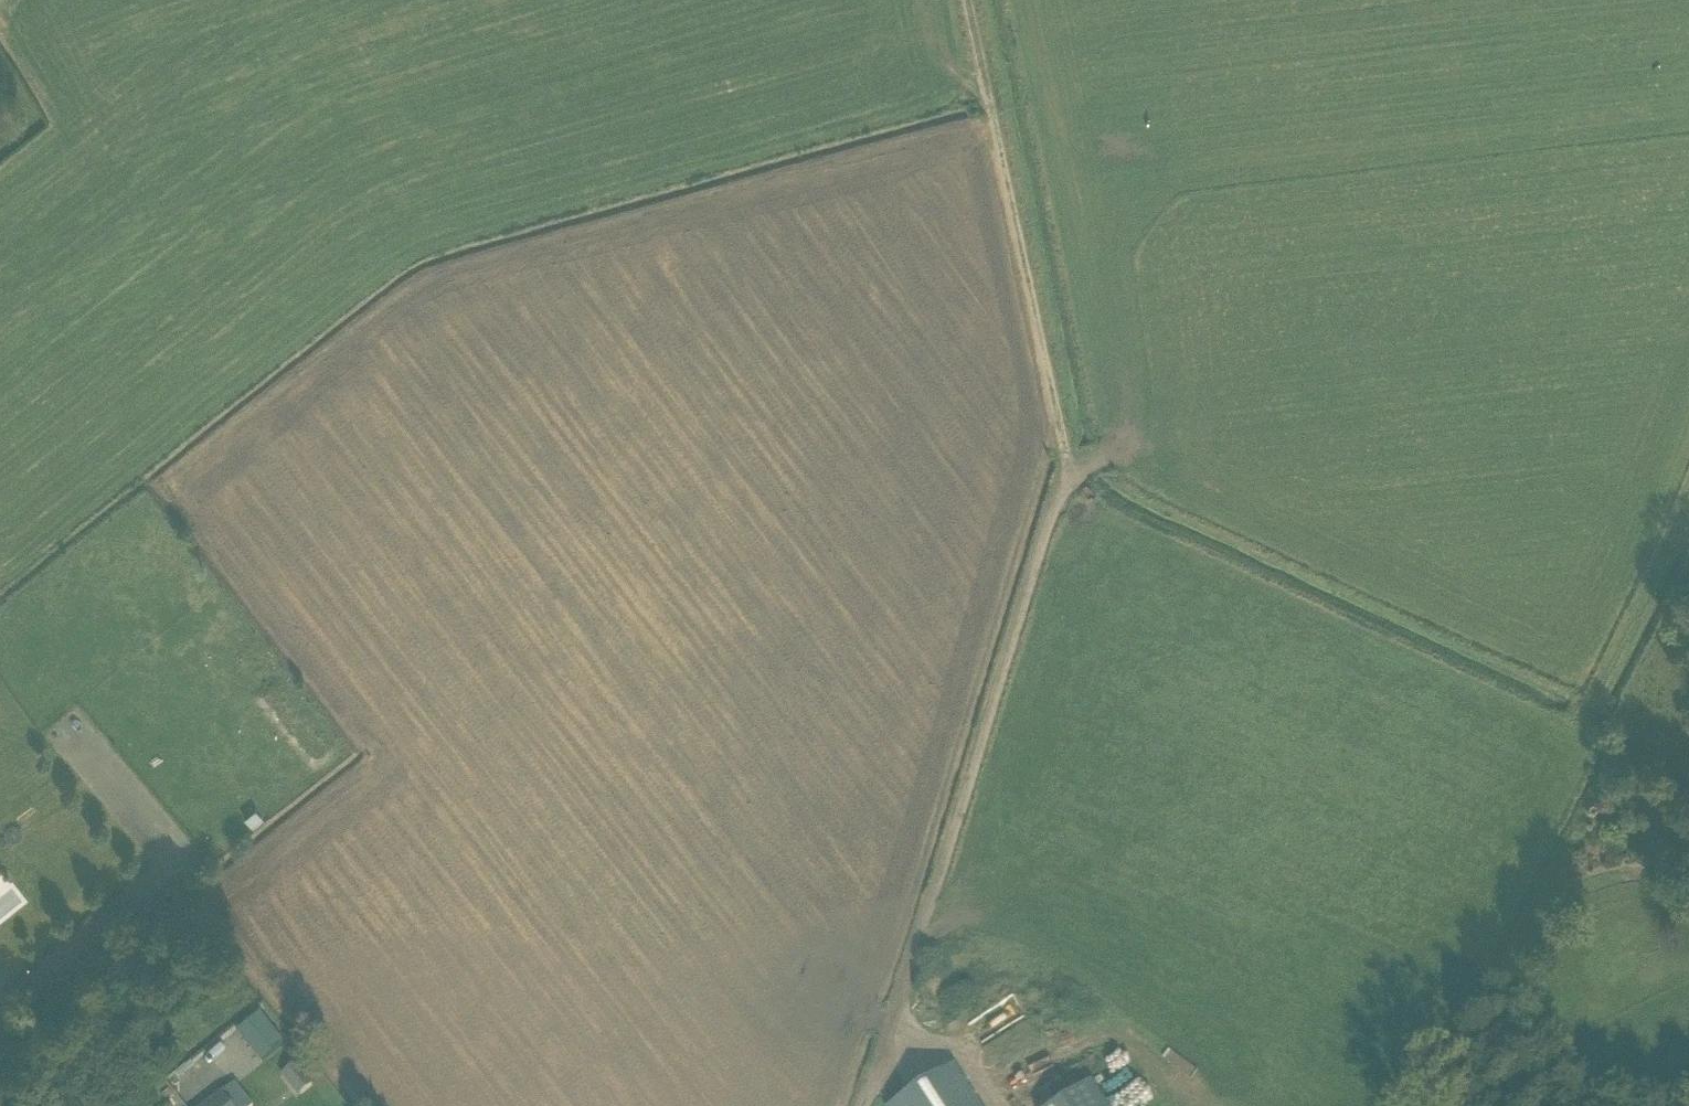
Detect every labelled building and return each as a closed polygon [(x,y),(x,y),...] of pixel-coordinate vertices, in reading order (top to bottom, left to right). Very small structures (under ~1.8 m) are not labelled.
[(241,1031),(268,1061),(289,1042),(262,1012),(241,1031)] [(280,1077),(297,1098),(315,1085),(298,1063),(280,1077)] [(953,1066),(892,1105),(979,1105),(953,1066)] [(222,1095),(230,1105),(253,1105),(236,1084),(222,1095)] [(1056,1105),(1099,1105),(1087,1086),(1056,1105)] [(221,1095),(207,1105),(230,1105),(221,1095)]
